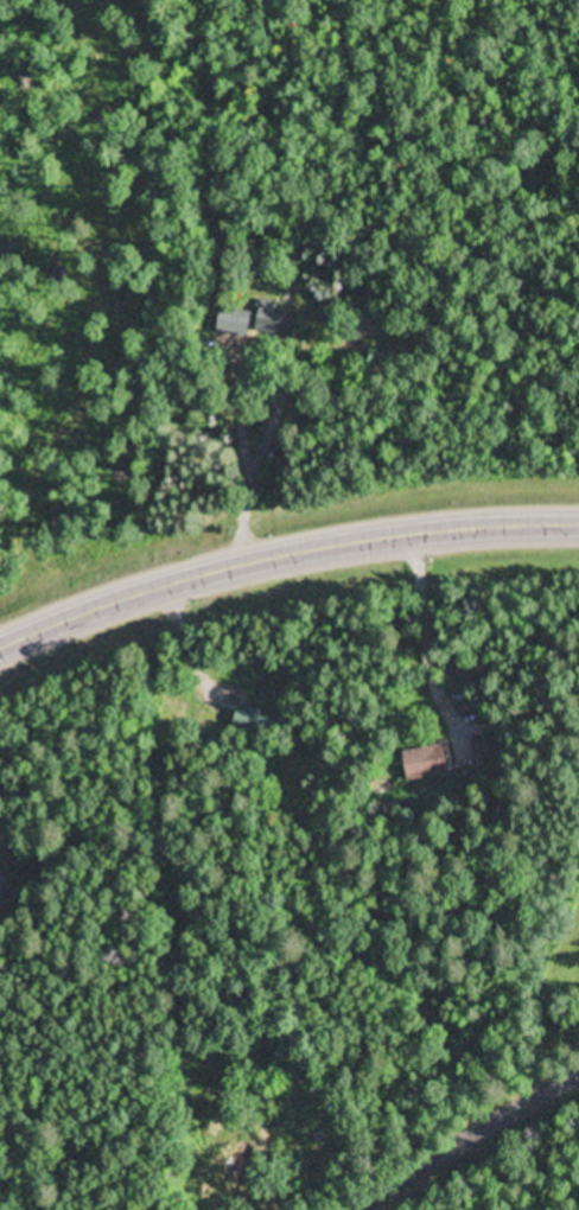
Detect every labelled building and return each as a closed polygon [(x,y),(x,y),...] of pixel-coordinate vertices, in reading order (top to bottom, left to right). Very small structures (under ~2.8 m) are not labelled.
[(254,311),(218,307),(215,328),(292,338),(296,312),(271,308),(272,301),(256,299),(254,311)] [(407,781),(449,778),(447,748),(405,751),(407,781)]
